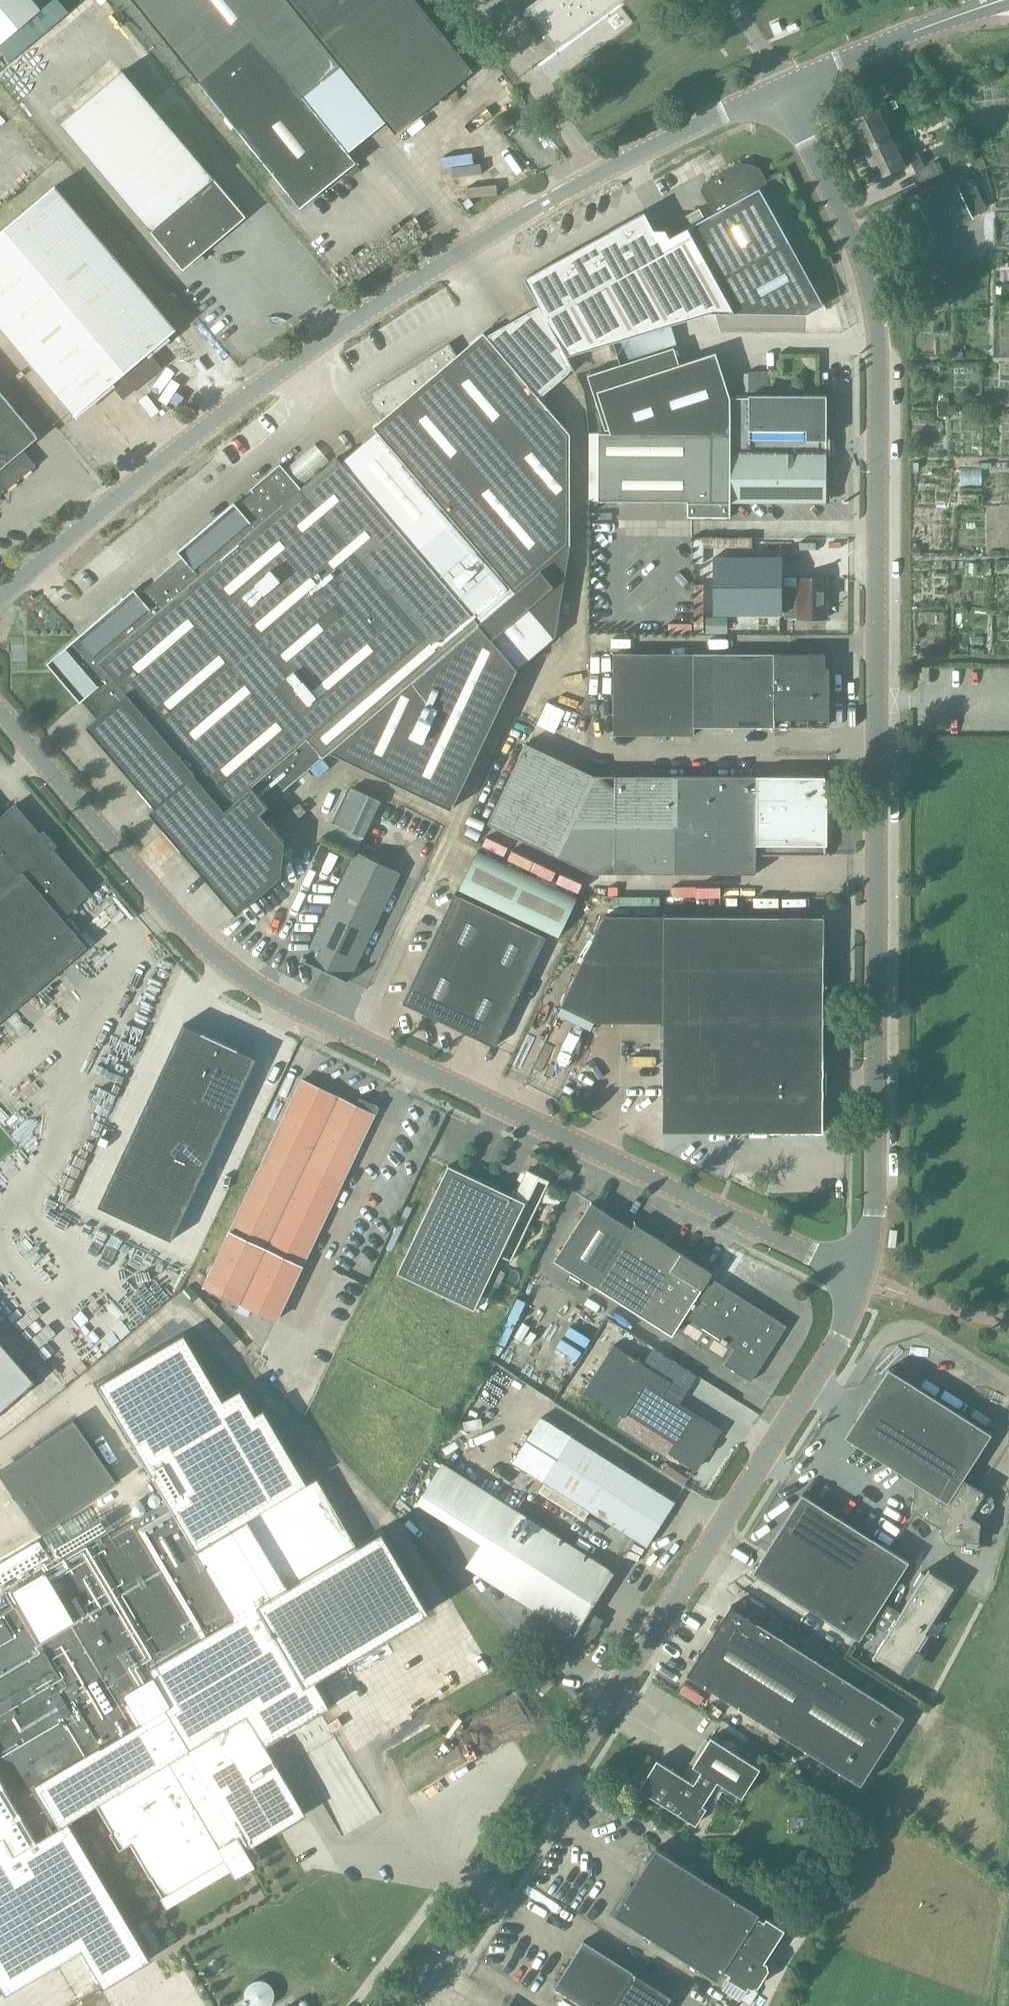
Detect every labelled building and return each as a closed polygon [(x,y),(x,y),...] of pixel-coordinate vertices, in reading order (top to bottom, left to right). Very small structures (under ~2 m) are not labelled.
[(41,10),(33,0),(0,0),(0,46),(41,10)] [(285,190),(280,194),(288,203),(293,199),(300,209),(346,171),(351,178),(360,171),(355,164),(356,163),(300,94),(338,63),(287,0),(132,0),(285,190)] [(473,71),(416,0),(287,0),(338,63),(395,134),(473,71)] [(604,5),(610,0),(540,0),(526,10),(557,51),(609,12),(604,5)] [(183,270),(246,217),(123,72),(60,125),(183,270)] [(887,112),(898,107),(894,100),(883,105),(887,112)] [(863,151),(891,137),(877,108),(849,122),(863,151)] [(891,137),(863,151),(877,180),(905,166),(905,167),(911,164),(915,172),(924,168),(917,153),(908,157),(908,158),(902,161),(891,137)] [(644,213),(643,214),(524,279),(567,356),(710,314),(808,315),(824,306),(760,190),(765,187),(767,182),(759,168),(741,163),(710,180),(705,198),(714,214),(670,238),(666,231),(654,230),(644,213)] [(940,175),(939,174),(934,163),(915,173),(921,185),(940,175)] [(682,197),(702,187),(690,165),(654,184),(661,196),(677,187),(682,197)] [(965,182),(968,189),(975,186),(972,180),(965,182)] [(975,186),(968,189),(960,194),(957,189),(920,206),(933,234),(986,209),(975,186)] [(176,330),(55,187),(0,233),(0,326),(75,415),(111,385),(122,397),(160,366),(149,353),(176,330)] [(843,311),(822,312),(823,326),(844,324),(843,311)] [(377,431),(515,593),(555,638),(571,545),(570,435),(484,334),(457,356),(449,343),(392,380),(394,384),(386,390),(383,386),(367,396),(382,421),(374,427),(377,431)] [(627,433),(622,433),(611,433),(610,428),(609,429),(610,433),(599,433),(598,501),(687,502),(687,518),(730,518),(730,503),(826,503),(826,454),(833,454),(833,441),(826,441),(826,396),(772,396),(772,372),(748,372),(748,396),(729,396),(716,353),(613,387),(627,433)] [(36,467),(23,452),(38,439),(0,393),(0,497),(36,467)] [(337,458),(301,490),(280,465),(250,490),(253,494),(237,508),(234,504),(177,553),(182,559),(138,596),(133,591),(46,665),(79,704),(81,702),(96,720),(86,728),(154,808),(148,813),(163,831),(163,832),(164,833),(165,832),(179,849),(179,850),(179,851),(180,852),(181,851),(236,916),(281,877),(285,843),(260,814),(269,807),(267,805),(323,757),(324,758),(329,753),(451,811),(518,670),(555,638),(515,593),(377,431),(341,462),(337,458)] [(702,565),(703,535),(692,534),(692,565),(702,565)] [(782,615),(782,559),(714,559),(714,615),(782,615)] [(826,579),(798,579),(798,588),(785,588),(785,619),(798,619),(798,620),(826,620),(826,579)] [(726,617),(705,616),(705,630),(725,631),(726,617)] [(824,688),(824,655),(693,654),(693,658),(672,658),(672,694),(612,694),(612,735),(693,735),(693,728),(829,729),(829,688),(824,688)] [(562,673),(564,683),(584,681),(583,671),(562,673)] [(566,715),(576,717),(579,697),(560,694),(553,737),(562,739),(566,715)] [(487,824),(592,875),(675,874),(755,875),(755,856),(824,857),(824,835),(832,830),(832,822),(824,817),(824,778),(675,777),(594,777),(526,744),(487,824)] [(323,759),(311,769),(318,777),(329,768),(323,759)] [(312,775),(308,771),(302,776),(306,780),(312,775)] [(350,788),(335,824),(363,838),(379,801),(350,788)] [(287,828),(305,812),(298,804),(280,820),(287,828)] [(87,949),(62,920),(91,895),(15,806),(0,819),(0,1023),(87,949)] [(319,872),(328,850),(319,846),(310,868),(319,872)] [(558,938),(577,899),(478,852),(459,891),(558,938)] [(356,853),(330,907),(304,962),(348,982),(399,874),(356,853)] [(494,1049),(546,939),(454,895),(401,1005),(494,1049)] [(604,917),(582,963),(561,1007),(595,1022),(663,1023),(663,1133),(823,1134),(824,918),(604,917)] [(184,1024),(98,1205),(171,1240),(257,1059),(184,1024)] [(276,1321),(374,1115),(302,1081),(205,1287),(276,1321)] [(750,1170),(750,1144),(733,1144),(733,1169),(750,1170)] [(473,1311),(499,1256),(510,1262),(549,1182),(527,1172),(515,1199),(449,1167),(397,1274),(473,1311)] [(591,1204),(554,1262),(672,1336),(684,1317),(741,1353),(731,1370),(751,1382),(786,1327),(768,1316),(765,1321),(751,1313),(753,1311),(724,1292),(715,1306),(698,1295),(712,1273),(635,1224),(631,1230),(591,1204)] [(241,1304),(237,1311),(248,1317),(252,1310),(241,1304)] [(650,1326),(644,1336),(660,1346),(666,1336),(650,1326)] [(163,1899),(227,1861),(226,1859),(244,1848),(245,1850),(305,1815),(264,1746),(329,1708),(314,1680),(430,1612),(382,1531),(356,1546),(317,1479),(308,1484),(263,1409),(254,1414),(218,1353),(202,1363),(185,1334),(97,1386),(166,1503),(11,1594),(17,1603),(0,1613),(0,1984),(6,1994),(82,1949),(104,1987),(151,1959),(69,1822),(96,1805),(113,1832),(110,1834),(120,1850),(130,1844),(163,1899)] [(35,1381),(0,1341),(0,1411),(35,1381)] [(662,1395),(670,1382),(613,1346),(583,1392),(624,1418),(627,1413),(674,1443),(668,1453),(695,1470),(720,1431),(662,1395)] [(919,1484),(914,1492),(912,1510),(941,1528),(940,1531),(946,1543),(964,1545),(964,1549),(978,1550),(981,1523),(971,1517),(985,1494),(962,1480),(991,1435),(888,1369),(845,1438),(919,1484)] [(646,1547),(674,1503),(540,1418),(512,1462),(646,1547)] [(0,1472),(0,1475),(42,1534),(116,1482),(73,1420),(0,1472)] [(612,1574),(505,1506),(441,1465),(417,1504),(481,1545),(466,1568),(535,1612),(526,1625),(577,1657),(599,1622),(587,1614),(612,1574)] [(23,1528),(0,1493),(0,1542),(23,1528)] [(870,1623),(883,1603),(909,1563),(802,1495),(753,1573),(859,1640),(870,1623)] [(900,1614),(883,1603),(870,1623),(887,1634),(876,1651),(907,1671),(936,1625),(927,1619),(946,1589),(924,1575),(921,1573),(913,1586),(916,1588),(900,1614)] [(861,1785),(904,1716),(731,1606),(688,1675),(861,1785)] [(350,1712),(370,1706),(366,1693),(346,1699),(350,1712)] [(711,1738),(685,1778),(657,1761),(639,1789),(696,1824),(721,1784),(742,1797),(760,1769),(711,1738)] [(767,1964),(764,1962),(785,1930),(766,1918),(764,1921),(757,1917),(759,1914),(656,1848),(614,1914),(717,1980),(723,1971),(730,1975),(722,1988),(740,1999),(749,1986),(752,1988),(758,1987),(769,1970),(767,1964)] [(672,1997),(584,1941),(554,1988),(582,2005),(667,2005),(672,1997)] [(711,1998),(683,1983),(671,2004),(674,2005),(706,2005),(711,1998)]
